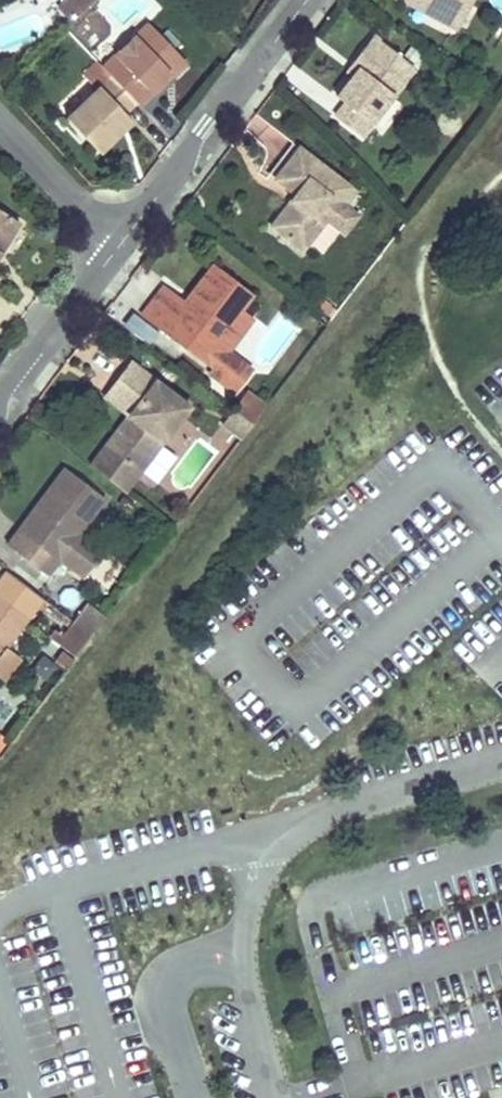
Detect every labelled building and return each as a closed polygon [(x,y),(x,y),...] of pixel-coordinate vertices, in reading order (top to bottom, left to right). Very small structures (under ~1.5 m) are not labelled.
[(404,1),(433,17),(446,14),(454,0),(404,0),(404,1)] [(138,107),(163,83),(160,79),(166,73),(170,77),(184,64),(147,25),(101,68),(111,78),(65,120),(97,155),(130,124),(123,115),(134,103),(138,107)] [(335,97),(344,104),(334,117),(360,137),(413,69),(372,36),(350,64),(357,69),(352,75),(335,97)] [(352,75),(357,69),(350,64),(346,70),(352,75)] [(160,79),(163,83),(170,77),(166,73),(160,79)] [(337,203),(328,196),(339,181),(297,149),(274,180),(294,195),(270,227),(301,251),(337,203)] [(18,224),(0,212),(0,253),(18,224)] [(249,295),(212,267),(184,304),(163,288),(141,315),(200,360),(213,369),(208,374),(233,393),(250,371),(226,353),(213,343),(226,325),(249,295)] [(226,353),(239,335),(226,325),(213,343),(226,353)] [(127,416),(135,421),(111,453),(104,447),(89,466),(124,492),(138,473),(188,407),(129,362),(109,388),(134,408),(127,416)] [(102,397),(127,416),(134,408),(109,388),(102,397)] [(263,407),(244,393),(231,410),(250,425),(263,407)] [(127,416),(104,447),(111,453),(135,421),(127,416)] [(64,468),(37,505),(41,508),(22,533),(17,530),(6,545),(47,575),(59,559),(84,578),(103,552),(78,533),(104,499),(64,468)] [(41,508),(37,505),(17,530),(22,533),(41,508)] [(0,679),(17,657),(5,648),(28,617),(0,596),(0,679)] [(71,622),(90,637),(103,618),(84,604),(71,622)] [(90,637),(71,622),(56,641),(75,656),(90,637)]
